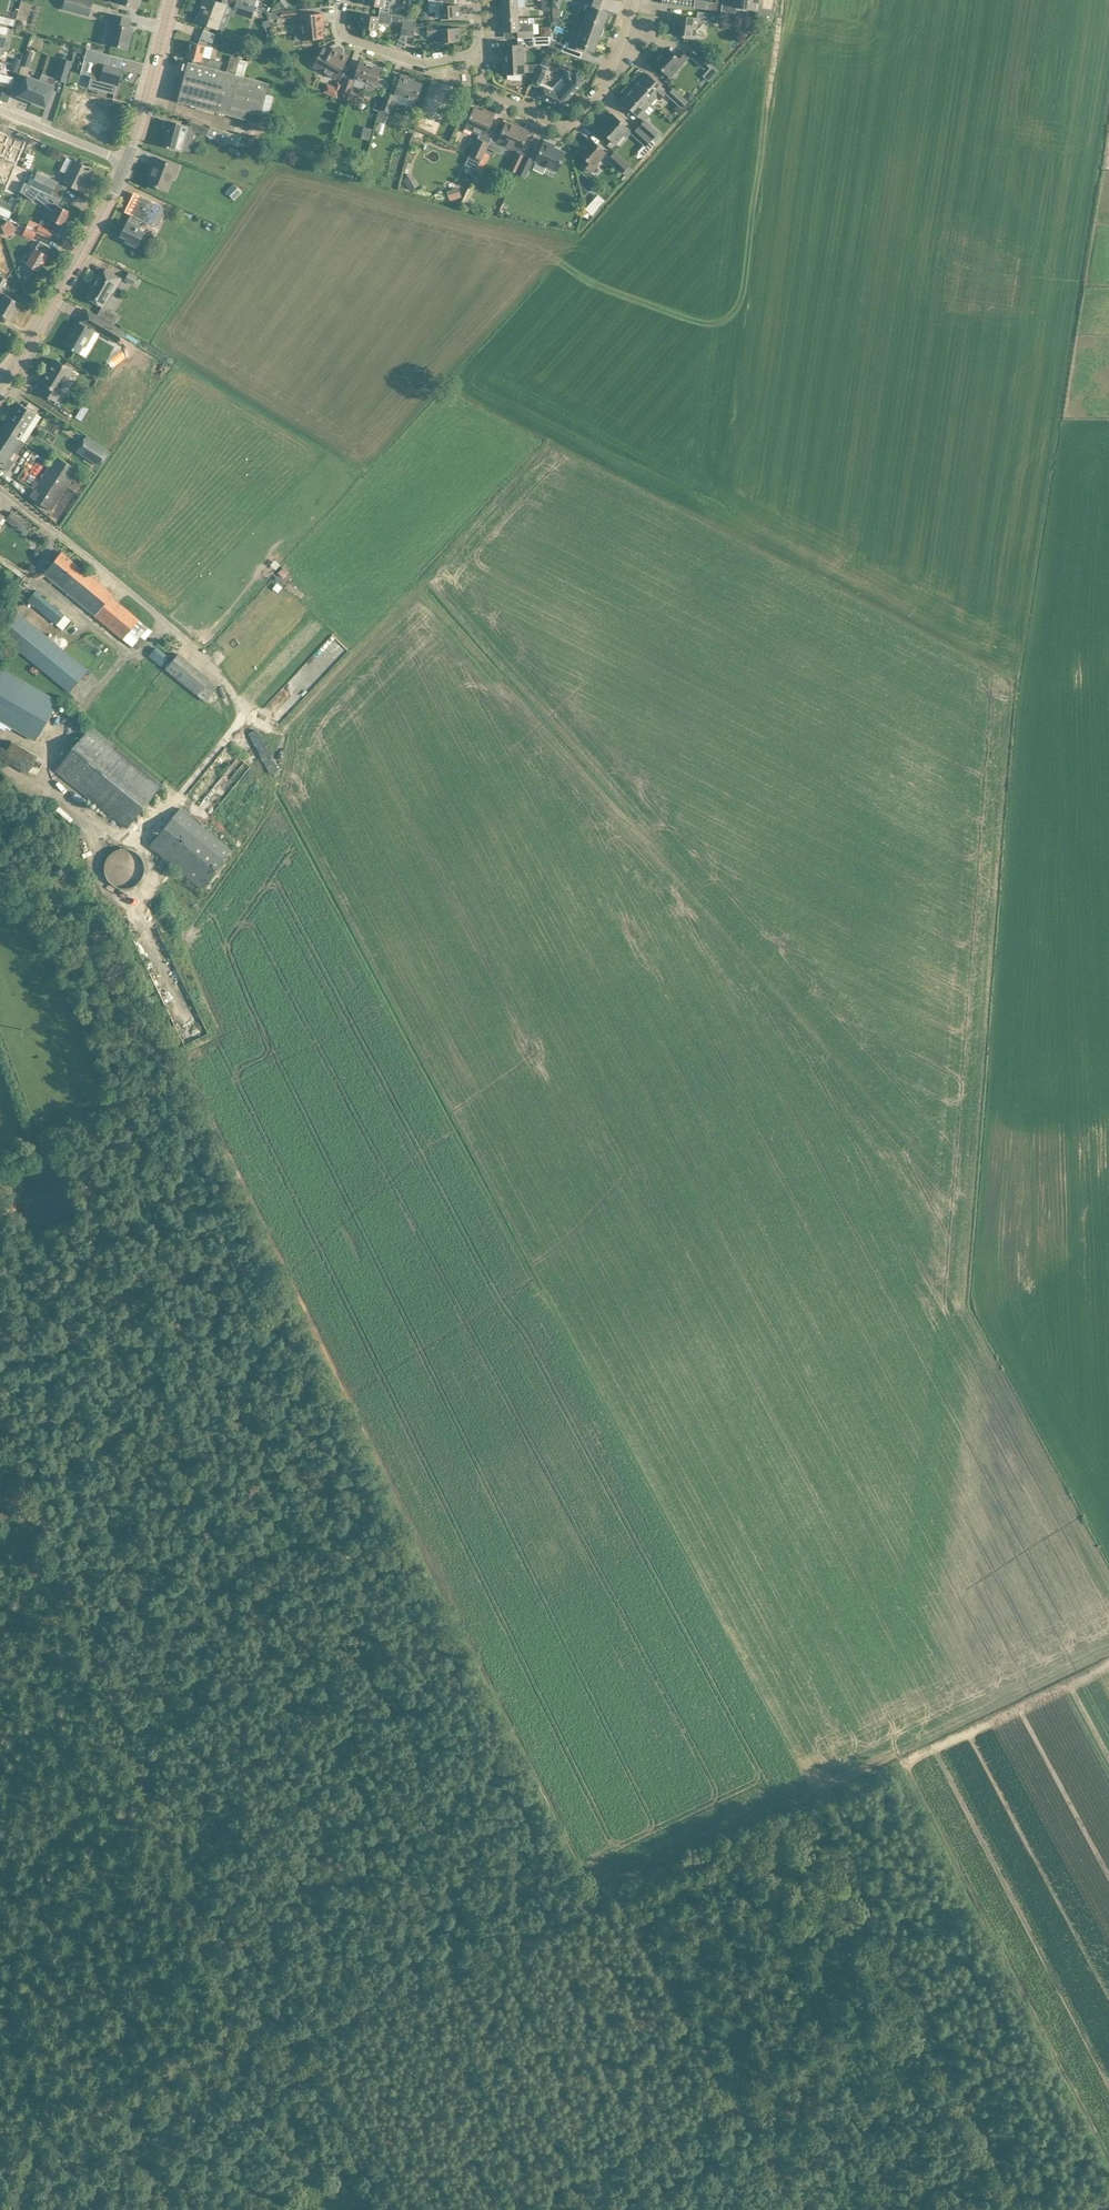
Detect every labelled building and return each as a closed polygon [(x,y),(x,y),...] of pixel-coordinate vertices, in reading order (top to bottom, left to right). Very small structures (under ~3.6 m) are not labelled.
[(89,16),(94,0),(64,0),(62,8),(89,16)] [(208,25),(217,28),(224,8),(232,10),(232,11),(251,18),(254,6),(237,0),(223,0),(222,4),(212,0),(205,0),(197,21),(208,25)] [(429,6),(435,6),(435,12),(440,11),(441,19),(448,18),(459,18),(458,4),(443,5),(443,0),(429,0),(429,6)] [(585,18),(604,25),(608,12),(599,9),(602,0),(584,0),(581,9),(587,12),(585,18)] [(699,0),(694,0),(693,7),(705,9),(706,1),(699,0)] [(735,13),(736,7),(755,9),(756,3),(758,3),(758,0),(722,0),(721,11),(735,13)] [(519,7),(502,8),(503,19),(519,18),(519,17),(519,7)] [(552,16),(558,18),(561,9),(552,7),(552,16)] [(281,11),(272,12),(273,16),(273,19),(282,18),(297,16),(296,9),(281,11)] [(673,35),(684,36),(695,38),(695,32),(704,21),(717,23),(718,14),(698,11),(697,18),(675,15),(673,35)] [(378,16),(371,15),(360,13),(358,27),(377,30),(378,22),(383,23),(383,22),(390,23),(392,14),(379,12),(378,16)] [(299,16),(301,31),(299,31),(298,32),(297,33),(296,34),(296,35),(295,36),(295,37),(294,37),(294,38),(294,39),(294,40),(295,41),(302,40),(323,38),(322,23),(324,23),(323,13),(299,16)] [(16,19),(0,15),(0,22),(14,26),(16,19)] [(108,44),(117,46),(128,48),(133,28),(129,27),(131,19),(113,15),(110,28),(112,28),(108,44)] [(737,26),(738,17),(725,15),(724,24),(737,26)] [(519,18),(503,19),(503,26),(499,26),(499,32),(517,31),(518,38),(525,37),(534,37),(533,23),(529,23),(528,17),(519,17),(519,18)] [(585,18),(580,32),(599,39),(600,36),(599,35),(599,33),(601,34),(604,25),(585,18)] [(402,23),(401,34),(407,35),(409,21),(403,20),(402,23)] [(15,24),(19,30),(24,27),(21,21),(15,24)] [(409,21),(407,35),(413,36),(414,30),(427,29),(427,35),(440,35),(440,42),(459,41),(458,27),(440,28),(440,24),(415,26),(415,22),(409,21)] [(755,21),(747,24),(750,31),(758,27),(755,21)] [(549,27),(541,27),(542,36),(550,35),(549,27)] [(571,36),(568,46),(583,52),(584,48),(594,51),(598,39),(599,39),(580,32),(577,38),(571,36)] [(534,37),(525,37),(526,46),(534,46),(534,37)] [(551,39),(548,46),(561,51),(564,44),(551,39)] [(192,42),(187,58),(193,60),(192,63),(220,70),(223,62),(214,60),(210,58),(213,47),(205,45),(202,45),(192,42)] [(522,44),(500,45),(501,58),(503,58),(504,74),(507,74),(508,79),(522,80),(521,73),(536,73),(540,64),(523,64),(522,44)] [(323,47),(318,57),(313,66),(336,79),(342,68),(347,58),(342,55),(343,54),(332,48),(331,51),(323,47)] [(87,49),(84,60),(93,62),(89,75),(92,76),(89,87),(115,94),(117,85),(118,85),(122,70),(120,69),(108,66),(111,55),(87,48),(86,49),(87,49)] [(654,62),(662,70),(668,75),(674,68),(676,70),(687,58),(678,50),(674,54),(667,48),(654,62)] [(696,48),(690,55),(704,68),(710,61),(696,48)] [(25,54),(24,57),(31,59),(33,51),(27,49),(25,54)] [(231,56),(226,72),(236,75),(236,74),(243,76),(243,75),(246,64),(239,62),(240,59),(239,59),(231,56)] [(65,82),(72,61),(63,58),(56,79),(65,82)] [(544,58),(541,64),(548,66),(550,61),(544,58)] [(183,72),(175,101),(186,104),(219,113),(258,124),(260,114),(268,116),(273,96),(266,94),(269,82),(243,75),(243,76),(236,74),(236,75),(226,72),(220,70),(192,63),(184,60),(181,71),(183,72)] [(360,63),(356,73),(354,78),(366,82),(365,83),(365,84),(365,85),(366,87),(366,89),(368,90),(370,90),(372,90),(373,89),(374,89),(375,88),(376,86),(376,85),(387,89),(389,84),(386,83),(387,80),(377,77),(380,67),(366,63),(365,65),(360,63)] [(536,73),(536,74),(531,84),(539,88),(539,87),(542,88),(539,96),(557,104),(558,102),(557,100),(561,100),(562,101),(564,103),(582,83),(582,79),(576,74),(574,76),(567,70),(560,78),(552,87),(541,82),(548,67),(540,64),(536,73)] [(346,73),(341,71),(337,79),(342,82),(346,73)] [(14,77),(0,73),(0,81),(13,84),(14,77)] [(639,79),(632,86),(650,103),(651,103),(656,97),(659,99),(666,91),(663,89),(654,80),(646,73),(640,80),(639,79)] [(39,81),(31,100),(46,106),(53,87),(45,83),(48,76),(42,74),(39,81)] [(401,74),(398,85),(395,93),(415,100),(421,84),(404,78),(405,76),(401,74)] [(19,95),(31,100),(39,81),(27,76),(19,95)] [(345,78),(340,93),(338,99),(346,102),(348,96),(354,80),(345,78)] [(335,86),(331,95),(337,98),(343,83),(337,81),(335,86)] [(621,101),(629,108),(638,116),(640,115),(646,121),(657,109),(651,103),(650,103),(632,86),(625,94),(626,95),(621,101)] [(82,110),(78,119),(104,130),(108,117),(110,118),(113,110),(110,109),(111,107),(107,106),(109,97),(72,88),(70,97),(90,102),(88,112),(82,110)] [(673,88),(667,94),(681,107),(687,101),(673,88)] [(380,110),(380,111),(379,115),(387,117),(395,96),(386,93),(385,97),(383,102),(383,103),(380,110)] [(684,97),(690,101),(695,95),(692,93),(687,94),(684,97)] [(380,110),(383,103),(377,101),(374,108),(380,110)] [(470,154),(465,164),(476,170),(481,159),(484,153),(492,136),(486,134),(489,127),(494,117),(482,111),(474,107),(469,117),(465,125),(473,129),(472,131),(479,134),(470,154)] [(599,129),(607,137),(613,142),(622,132),(627,136),(631,131),(611,113),(609,115),(610,117),(599,129)] [(645,120),(638,127),(656,143),(662,136),(645,120)] [(191,121),(189,129),(239,146),(242,136),(210,126),(191,121)] [(506,122),(501,132),(498,140),(505,144),(504,145),(512,149),(513,148),(520,151),(528,133),(506,122)] [(162,145),(173,147),(181,150),(187,127),(177,124),(176,128),(167,126),(162,145)] [(656,143),(638,127),(632,134),(650,150),(656,143)] [(8,157),(17,161),(26,140),(17,136),(16,137),(0,130),(0,153),(8,157)] [(581,163),(589,170),(589,171),(606,153),(590,139),(578,152),(585,158),(581,163)] [(540,150),(535,161),(546,166),(543,172),(553,177),(556,171),(560,162),(565,152),(548,144),(549,143),(544,140),(540,150)] [(509,169),(516,172),(524,155),(517,152),(509,169)] [(607,159),(622,172),(626,176),(628,174),(629,174),(633,169),(614,152),(607,159)] [(481,159),(476,170),(481,172),(489,155),(484,153),(481,159)] [(525,155),(517,173),(525,177),(533,159),(525,155)] [(60,170),(67,174),(64,181),(81,190),(84,183),(83,182),(85,177),(86,178),(90,170),(91,168),(74,160),(66,157),(60,170)] [(148,183),(158,187),(167,190),(174,172),(177,173),(179,167),(154,157),(150,166),(154,168),(148,183)] [(16,164),(5,189),(19,195),(30,171),(16,164)] [(36,172),(30,185),(30,186),(50,195),(56,182),(36,172)] [(412,173),(404,180),(412,191),(421,184),(412,173)] [(21,192),(25,194),(33,200),(36,197),(54,210),(50,218),(63,225),(70,211),(58,205),(61,200),(50,195),(30,186),(30,185),(25,183),(21,192)] [(233,183),(226,190),(234,199),(242,191),(233,183)] [(460,187),(448,189),(450,200),(462,198),(460,187)] [(127,224),(121,235),(127,238),(126,241),(137,246),(138,243),(144,233),(137,229),(142,219),(158,227),(167,209),(153,202),(149,200),(139,195),(130,214),(132,214),(127,224)] [(592,201),(586,208),(593,214),(599,207),(592,201)] [(1,215),(6,216),(8,218),(11,211),(0,207),(0,214),(1,215)] [(1,225),(6,236),(17,229),(9,220),(1,225)] [(39,224),(36,231),(37,231),(36,232),(50,238),(53,231),(39,224)] [(26,226),(22,234),(33,239),(36,232),(37,231),(36,231),(26,226)] [(50,247),(41,241),(40,241),(27,263),(23,260),(18,269),(30,276),(35,268),(39,271),(48,255),(46,254),(50,247)] [(86,297),(95,303),(103,307),(113,289),(115,290),(122,278),(115,274),(105,269),(102,275),(99,274),(86,297)] [(125,280),(133,285),(138,276),(129,271),(125,280)] [(0,304),(0,313),(1,313),(10,319),(20,302),(10,297),(6,294),(0,291),(7,279),(0,274),(0,304)] [(98,316),(92,327),(116,341),(122,331),(98,316)] [(63,344),(73,349),(79,353),(84,345),(86,346),(94,331),(79,322),(71,336),(69,335),(63,344)] [(41,392),(51,398),(56,401),(61,393),(59,392),(73,370),(64,365),(54,359),(49,368),(51,369),(42,383),(45,385),(41,392)] [(19,403),(3,428),(20,439),(25,442),(41,417),(19,403)] [(3,428),(0,433),(0,466),(8,471),(14,461),(13,460),(25,442),(20,439),(3,428)] [(87,435),(77,451),(100,466),(110,450),(87,435)] [(30,486),(35,489),(30,497),(51,511),(78,470),(57,456),(39,483),(34,480),(30,486)] [(7,519),(19,529),(23,532),(26,529),(22,525),(25,522),(12,512),(7,519)] [(61,552),(54,560),(44,573),(136,649),(151,630),(110,596),(112,594),(61,552)] [(283,567),(278,572),(283,577),(288,572),(283,567)] [(27,601),(63,629),(70,619),(35,591),(27,601)] [(0,633),(0,635),(68,691),(88,669),(18,611),(0,633)] [(156,646),(149,655),(160,665),(167,655),(156,646)] [(178,652),(165,668),(197,694),(197,693),(205,700),(217,685),(210,680),(211,679),(178,652)] [(35,741),(59,700),(2,667),(0,670),(0,720),(35,741)] [(163,784),(91,725),(56,769),(127,829),(163,784)] [(12,741),(3,757),(36,776),(46,760),(12,741)] [(173,817),(149,845),(201,887),(224,859),(232,850),(180,807),(173,817)] [(125,847),(122,847),(118,848),(115,850),(111,852),(108,857),(106,862),(105,866),(105,871),(106,876),(109,880),(114,884),(117,886),(122,887),(127,887),(132,885),(138,881),(142,876),(144,869),(144,865),(142,859),(139,853),(136,851),(131,849),(128,848),(125,847)] [(12,854),(3,857),(8,873),(22,869),(17,855),(15,856),(13,857),(12,854)]
